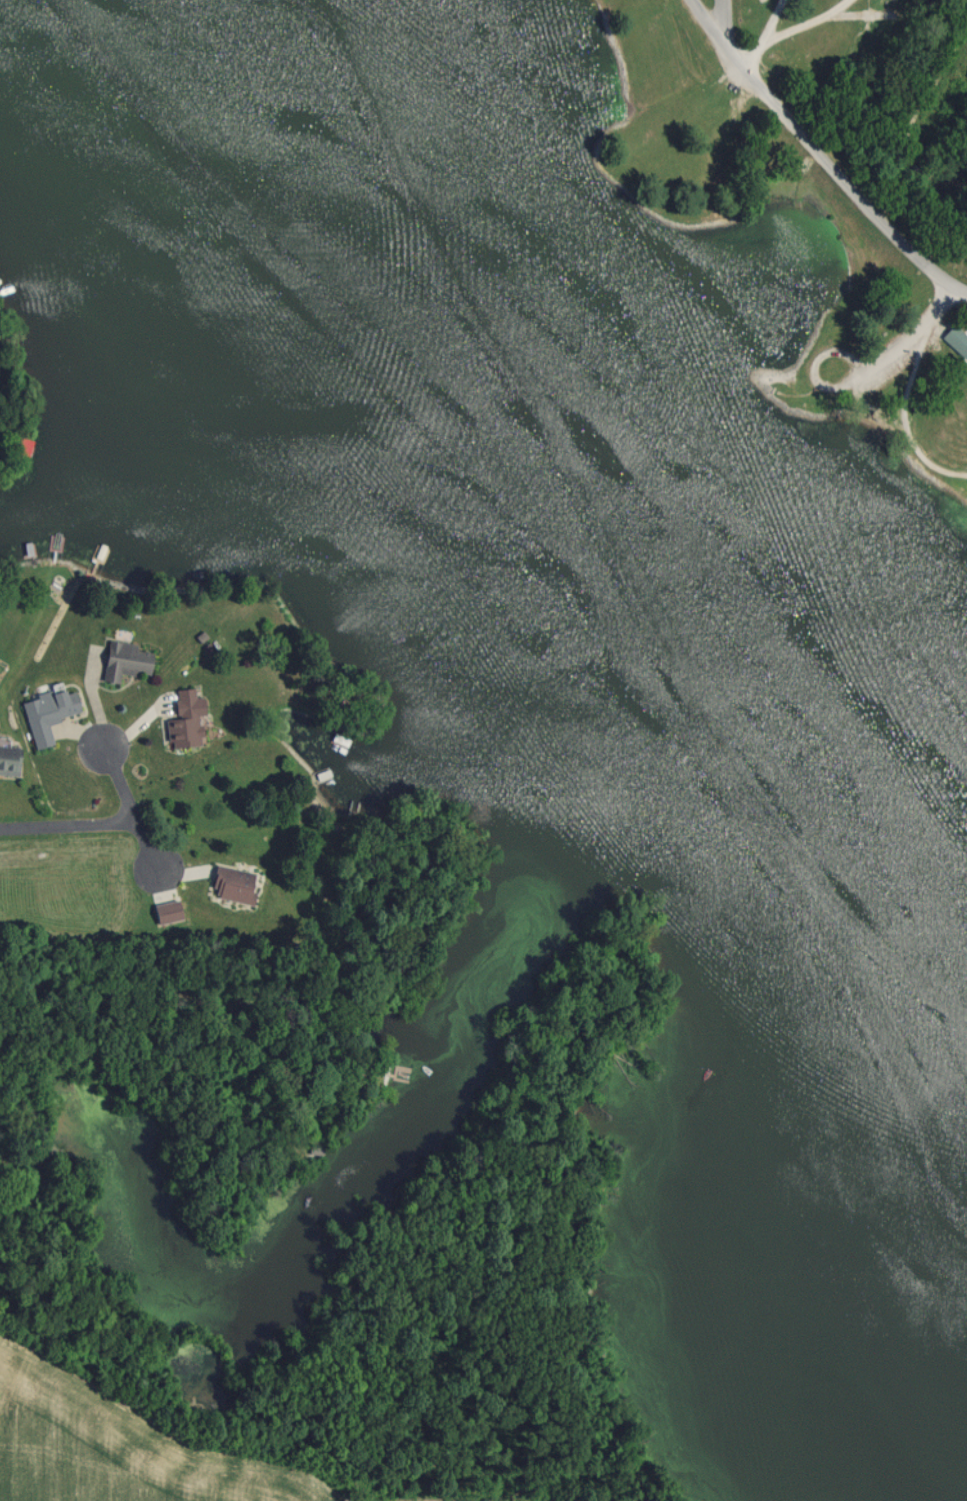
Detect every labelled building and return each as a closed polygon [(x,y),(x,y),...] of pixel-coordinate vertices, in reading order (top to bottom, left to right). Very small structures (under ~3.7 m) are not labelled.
[(966,358),(966,336),(954,323),(941,337),(965,360),(966,358)] [(136,642),(106,639),(102,680),(120,682),(121,671),(149,674),(151,650),(136,648),(136,642)] [(203,696),(194,696),(194,686),(175,688),(177,717),(167,718),(169,746),(202,744),(200,715),(204,715),(203,696)] [(33,748),(53,744),(47,720),(80,713),(74,687),(22,699),(33,748)] [(347,739),(334,732),(331,738),(344,745),(347,739)] [(18,774),(19,746),(0,745),(0,773),(18,774)] [(252,903),(258,871),(216,863),(209,895),(252,903)]
